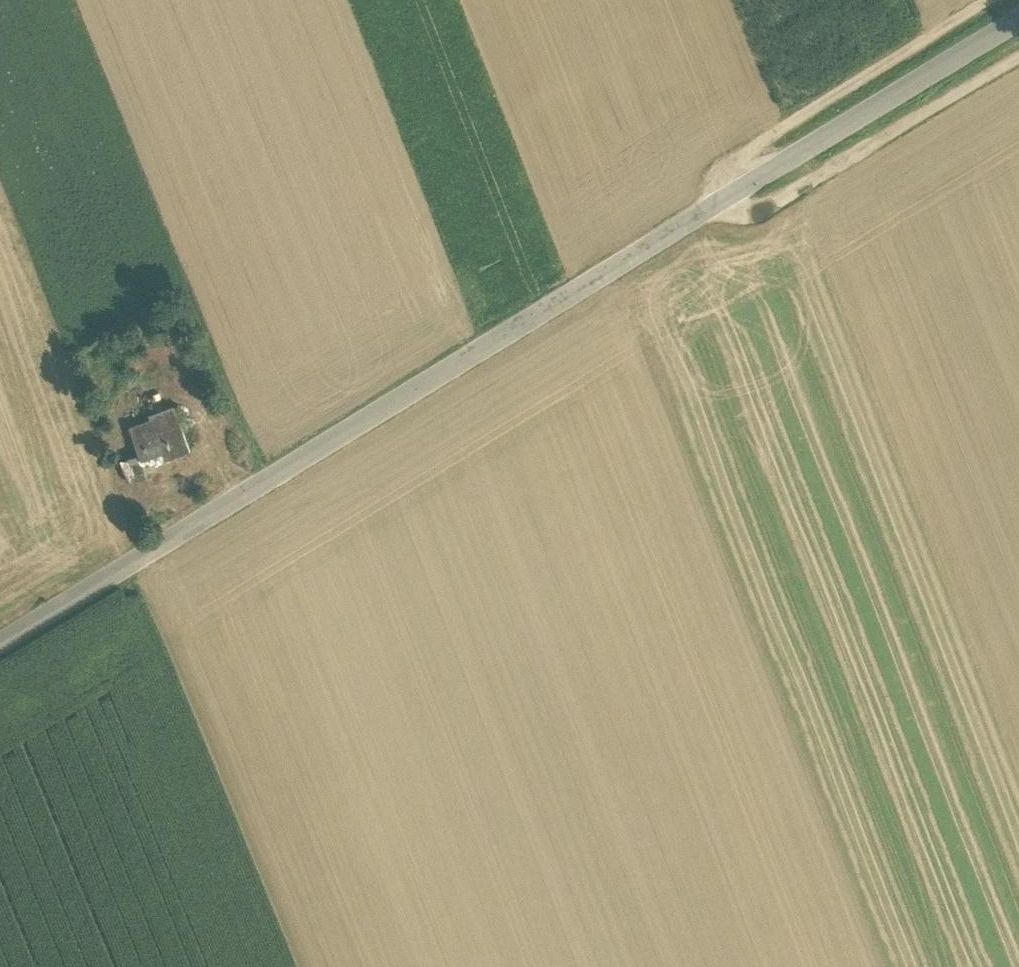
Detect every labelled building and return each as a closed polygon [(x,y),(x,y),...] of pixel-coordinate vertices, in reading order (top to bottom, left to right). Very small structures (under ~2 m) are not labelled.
[(174,405),(149,414),(150,418),(129,426),(138,453),(144,470),(155,466),(150,454),(162,450),(165,457),(190,448),(174,405)] [(138,453),(120,460),(127,481),(146,475),(144,470),(138,453)]
